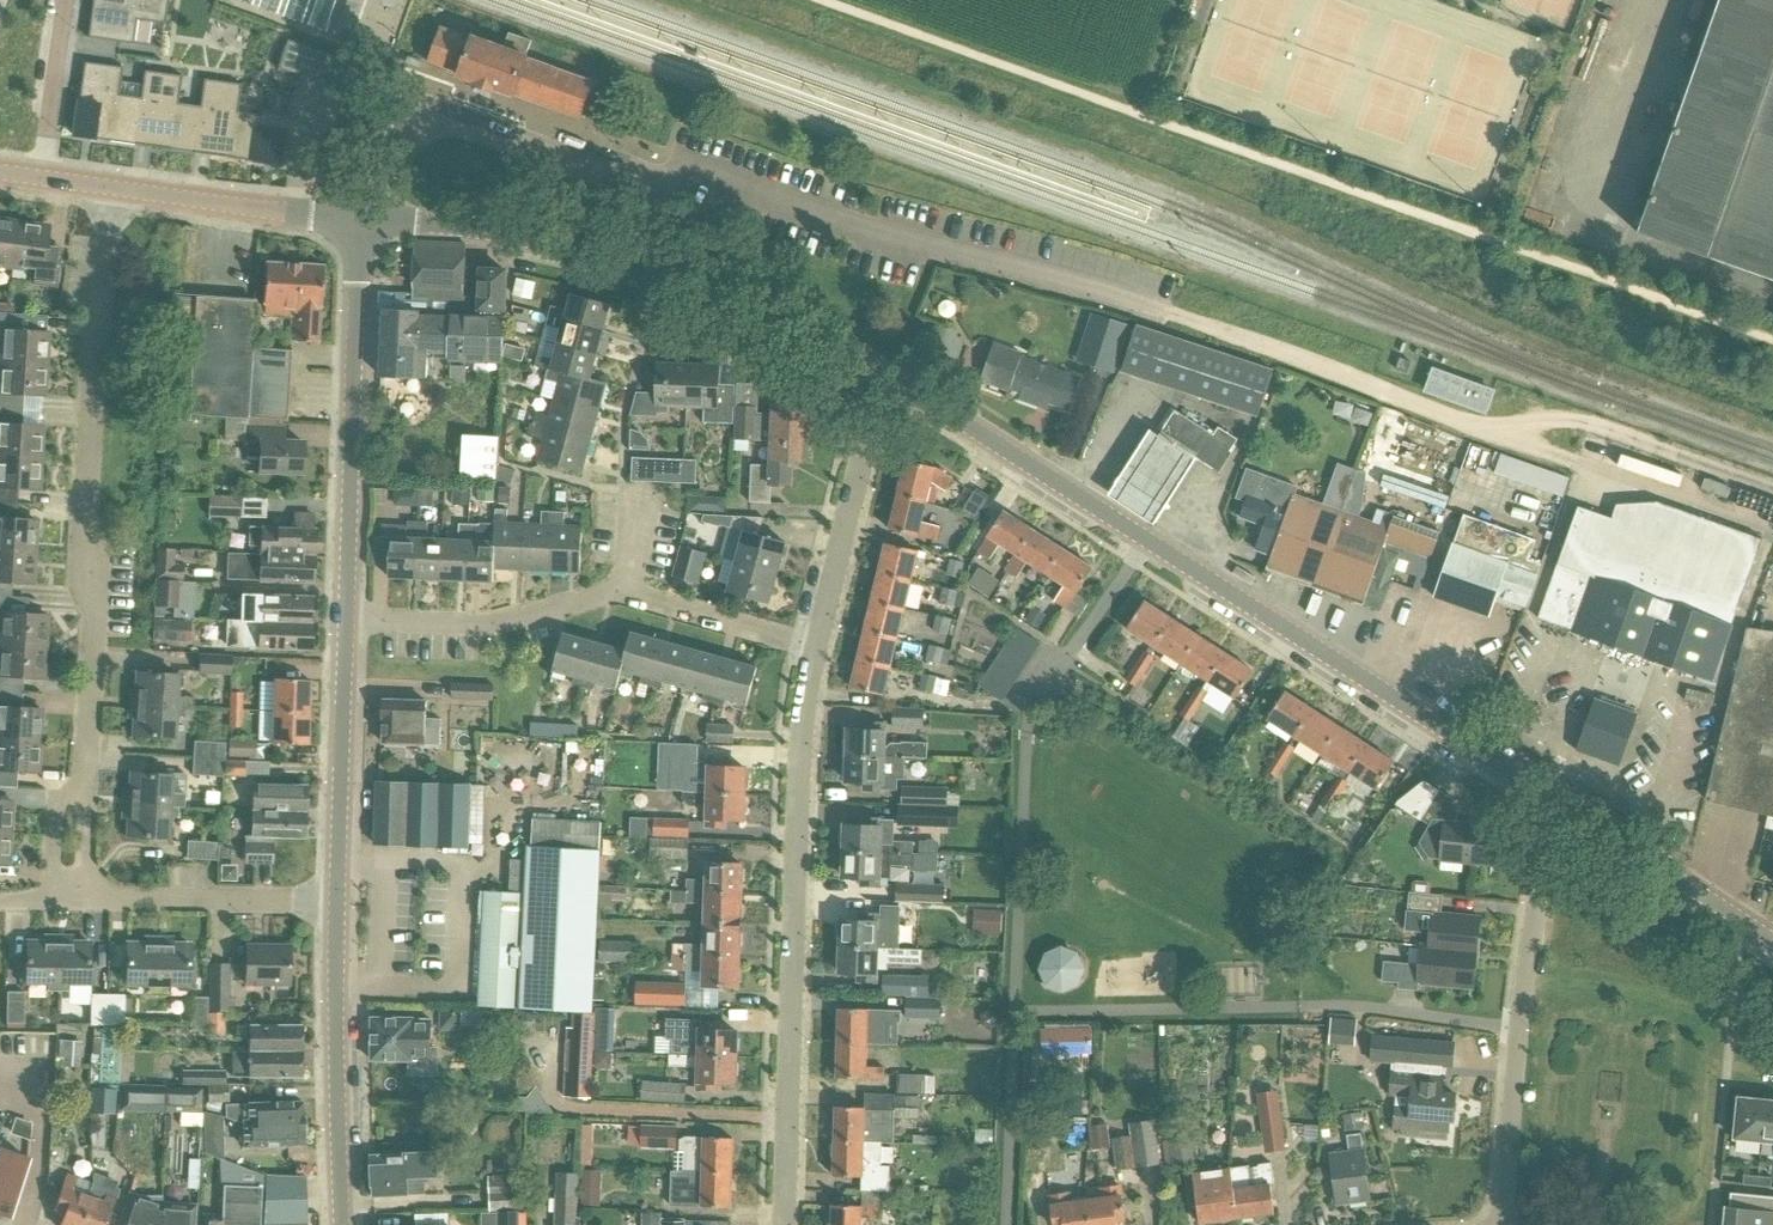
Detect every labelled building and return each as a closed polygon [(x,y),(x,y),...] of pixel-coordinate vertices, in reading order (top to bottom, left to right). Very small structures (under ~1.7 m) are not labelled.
[(87,38),(133,44),(136,20),(164,24),(167,0),(93,0),(87,38)] [(1639,233),(1772,280),(1772,0),(1721,0),(1639,233)] [(474,39),(443,28),(430,64),(461,75),(461,77),(477,82),(476,84),(497,92),(498,90),(514,96),(515,94),(581,117),(594,82),(527,58),(533,41),(511,33),(505,48),(475,37),(474,39)] [(287,41),(277,70),(298,76),(291,96),(298,98),(333,109),(338,94),(345,96),(346,94),(356,63),(287,41)] [(121,67),(83,62),(74,128),(91,130),(90,139),(134,145),(135,138),(140,98),(117,95),(121,67)] [(140,98),(135,138),(151,140),(150,147),(151,147),(193,153),(194,146),(198,114),(199,107),(177,104),(181,76),(144,71),(140,98)] [(198,114),(194,146),(211,149),(210,156),(211,156),(230,159),(231,152),(254,155),(255,143),(258,123),(259,116),(237,113),(238,108),(241,85),(203,79),(199,106),(199,107),(198,114)] [(254,155),(253,162),(291,167),(292,160),(309,163),(312,132),(331,138),(335,128),(340,112),(333,109),(298,98),(291,96),(286,112),(285,115),(260,111),(259,116),(258,123),(255,143),(254,155)] [(312,132),(309,163),(322,165),(331,138),(312,132)] [(12,266),(18,223),(0,221),(0,264),(12,266)] [(18,223),(12,266),(32,269),(30,284),(56,287),(61,256),(62,246),(47,244),(49,227),(18,223)] [(464,297),(466,244),(416,242),(413,294),(385,293),(384,304),(381,376),(427,378),(428,357),(503,360),(506,271),(483,270),(480,318),(469,318),(470,298),(464,297)] [(266,262),(263,314),(291,316),(289,339),(296,340),(296,341),(318,342),(323,266),(266,262)] [(549,315),(603,330),(610,304),(572,294),(568,310),(551,305),(549,315)] [(175,295),(165,418),(189,420),(190,413),(248,417),(248,413),(249,414),(254,348),(253,347),(256,300),(175,295)] [(1131,325),(1092,313),(1077,360),(1115,373),(1131,325)] [(3,344),(2,361),(45,363),(47,331),(20,330),(21,315),(0,314),(0,343),(3,344)] [(597,355),(603,330),(549,315),(546,325),(563,329),(559,344),(597,355)] [(1259,416),(1274,371),(1137,326),(1122,371),(1259,416)] [(526,349),(506,344),(503,357),(523,362),(526,349)] [(590,379),(597,355),(559,344),(555,359),(538,355),(535,366),(548,369),(562,372),(590,379)] [(1069,410),(1081,378),(1020,356),(1021,353),(997,344),(984,381),(1008,390),(1009,388),(1022,393),(1020,400),(1048,410),(1051,404),(1069,410)] [(254,348),(249,414),(286,416),(291,350),(254,348)] [(1407,374),(1412,363),(1400,359),(1396,369),(1407,374)] [(23,409),(24,394),(43,395),(45,363),(2,361),(1,377),(0,377),(0,408),(23,409)] [(687,407),(689,364),(658,363),(657,393),(636,392),(630,416),(657,417),(658,413),(669,413),(669,406),(687,407)] [(689,364),(687,407),(705,408),(704,423),(718,423),(733,424),(736,385),(719,384),(720,365),(689,364)] [(465,383),(466,366),(452,365),(451,382),(465,383)] [(1487,414),(1495,389),(1432,367),(1423,392),(1487,414)] [(606,383),(590,379),(562,372),(548,369),(545,379),(559,383),(556,396),(600,407),(606,383)] [(533,424),(592,438),(600,407),(556,396),(550,416),(536,413),(533,424)] [(773,441),(808,442),(810,405),(775,403),(774,415),(756,415),(756,407),(736,407),(735,440),(773,441)] [(39,457),(41,426),(22,424),(23,409),(0,408),(0,455),(39,457)] [(527,411),(515,408),(512,418),(524,421),(527,411)] [(1214,435),(1176,410),(1161,432),(1186,448),(1219,470),(1239,440),(1219,427),(1214,435)] [(592,438),(533,424),(531,423),(527,436),(544,440),(538,461),(582,473),(592,438)] [(302,473),(303,442),(284,441),(284,428),(260,427),(245,426),(244,442),(247,442),(246,457),(260,457),(259,471),(302,473)] [(1149,427),(1109,489),(1157,520),(1197,457),(1149,427)] [(1437,428),(1432,443),(1473,455),(1478,440),(1437,428)] [(651,450),(648,440),(641,432),(630,429),(630,450),(651,450)] [(497,479),(499,437),(476,436),(473,477),(497,479)] [(807,461),(808,442),(773,441),(772,465),(752,464),(750,503),(771,503),(772,485),(791,486),(792,462),(801,463),(801,461),(807,461)] [(1569,494),(1575,478),(1501,450),(1495,466),(1569,494)] [(10,503),(11,488),(37,490),(39,457),(0,455),(0,503),(10,503)] [(684,484),(685,460),(654,458),(633,458),(632,482),(653,482),(684,484)] [(685,460),(684,484),(696,484),(697,460),(685,460)] [(897,494),(927,502),(932,482),(946,491),(954,479),(935,468),(906,460),(897,494)] [(1316,587),(1342,512),(1295,495),(1298,487),(1248,470),(1240,494),(1249,497),(1242,517),(1266,525),(1257,550),(1272,555),(1267,570),(1316,587)] [(921,521),(927,502),(897,494),(888,529),(937,542),(941,527),(921,521)] [(209,496),(209,517),(240,518),(241,497),(209,496)] [(276,513),(275,500),(252,501),(253,514),(276,513)] [(33,552),(35,519),(9,518),(10,503),(0,503),(0,550),(33,552)] [(523,570),(525,525),(507,524),(508,510),(495,509),(495,523),(496,523),(495,543),(494,569),(523,570)] [(988,537),(977,552),(990,560),(1000,545),(1015,554),(1018,556),(1034,530),(1004,511),(988,537)] [(176,513),(162,512),(161,528),(175,529),(176,513)] [(552,572),(555,512),(542,512),(542,525),(525,525),(523,570),(552,572)] [(555,512),(552,572),(580,573),(583,527),(565,526),(565,513),(555,512)] [(1342,512),(1316,587),(1365,604),(1365,603),(1382,609),(1401,554),(1398,553),(1399,548),(1431,559),(1440,533),(1395,518),(1395,516),(1385,512),(1380,525),(1342,512)] [(248,526),(248,546),(261,546),(260,554),(313,556),(314,529),(313,529),(313,514),(294,514),(294,528),(261,526),(248,526)] [(1527,606),(1542,564),(1530,559),(1537,540),(1465,514),(1455,543),(1436,597),(1489,616),(1497,596),(1503,598),(1509,600),(1509,606),(1521,610),(1524,605),(1527,606)] [(733,516),(730,528),(745,531),(736,561),(778,573),(786,543),(759,535),(764,518),(733,516)] [(418,533),(418,522),(408,522),(408,532),(418,533)] [(418,522),(418,533),(427,533),(427,522),(418,522)] [(469,534),(470,524),(460,524),(459,534),(469,534)] [(470,524),(469,534),(479,534),(479,525),(470,524)] [(1009,572),(999,586),(1009,592),(1028,562),(1047,574),(1063,549),(1034,530),(1018,556),(1015,554),(1005,570),(1009,572)] [(415,578),(417,539),(391,538),(389,577),(415,578)] [(441,580),(443,540),(417,539),(415,578),(441,580)] [(467,581),(469,542),(443,540),(441,580),(467,581)] [(494,569),(495,543),(469,542),(467,581),(494,582),(494,569)] [(879,573),(911,581),(919,551),(886,543),(879,573)] [(698,584),(707,553),(681,546),(673,576),(672,577),(698,584)] [(1650,573),(1657,552),(1642,547),(1635,568),(1650,573)] [(182,579),(182,565),(174,564),(174,549),(157,548),(156,578),(182,579)] [(192,549),(181,548),(181,557),(192,558),(192,549)] [(1063,549),(1047,574),(1065,586),(1055,602),(1062,606),(1067,609),(1077,593),(1093,568),(1063,549)] [(6,597),(7,581),(32,582),(33,552),(0,550),(0,597),(6,597)] [(248,553),(247,580),(312,582),(313,556),(260,554),(248,553)] [(725,558),(718,581),(730,584),(728,591),(769,603),(778,573),(736,561),(725,558)] [(1596,578),(1558,564),(1552,583),(1539,618),(1577,631),(1577,633),(1610,645),(1712,681),(1732,624),(1597,576),(1596,578)] [(989,597),(1000,580),(980,566),(968,583),(989,597)] [(905,609),(911,581),(879,573),(872,601),(905,609)] [(180,608),(181,580),(155,579),(154,607),(180,608)] [(913,603),(927,606),(931,583),(917,580),(913,603)] [(312,596),(241,594),(241,596),(241,620),(311,623),(312,596)] [(3,625),(1,644),(44,646),(46,614),(20,613),(21,598),(6,597),(0,597),(0,625),(3,625)] [(898,638),(905,609),(872,601),(865,630),(898,638)] [(1154,646),(1172,619),(1145,601),(1127,629),(1154,646)] [(951,619),(937,616),(933,631),(948,635),(951,619)] [(184,641),(185,620),(154,619),(153,640),(184,641)] [(1181,664),(1199,636),(1172,619),(1154,646),(1181,664)] [(311,623),(241,620),(238,620),(226,620),(226,647),(239,647),(258,648),(311,650),(311,623)] [(1002,701),(1040,644),(1017,628),(979,685),(1002,701)] [(1749,629),(1708,799),(1762,812),(1772,815),(1772,632),(1749,629)] [(891,666),(898,638),(865,630),(858,658),(891,666)] [(626,651),(621,669),(650,677),(660,641),(631,633),(626,651)] [(582,686),(595,642),(564,634),(553,670),(575,677),(573,684),(582,686)] [(1209,681),(1226,654),(1199,636),(1181,664),(1209,681)] [(685,687),(694,650),(660,641),(650,677),(685,687)] [(616,688),(621,669),(626,651),(595,642),(582,686),(594,690),(596,682),(616,688)] [(15,692),(16,677),(42,678),(44,646),(1,644),(0,663),(0,691),(15,692)] [(714,703),(725,659),(694,650),(685,687),(705,693),(703,701),(714,703)] [(1144,651),(1135,665),(1145,672),(1155,657),(1144,651)] [(231,675),(232,655),(199,653),(198,673),(231,675)] [(1226,654),(1209,681),(1236,699),(1253,671),(1226,654)] [(884,695),(891,666),(858,658),(851,688),(884,695)] [(725,659),(714,703),(724,706),(726,698),(747,704),(758,668),(725,659)] [(1145,672),(1135,665),(1125,680),(1136,686),(1145,672)] [(129,704),(185,707),(191,707),(192,697),(177,696),(178,675),(137,672),(136,690),(130,690),(129,704)] [(273,711),(308,712),(310,680),(274,679),(273,711)] [(493,700),(493,685),(453,683),(453,699),(493,700)] [(1199,685),(1189,700),(1194,704),(1195,702),(1200,706),(1203,700),(1208,692),(1199,685)] [(39,741),(41,709),(14,707),(15,692),(0,691),(0,738),(39,741)] [(241,710),(242,710),(243,692),(230,692),(229,708),(236,708),(236,711),(241,711),(241,710)] [(1295,737),(1312,709),(1285,692),(1268,719),(1295,737)] [(441,744),(442,719),(426,718),(427,701),(385,700),(380,704),(379,715),(384,719),(383,743),(425,745),(425,744),(441,744)] [(1194,704),(1189,700),(1179,714),(1185,718),(1189,721),(1200,706),(1195,702),(1194,704)] [(1620,764),(1635,715),(1591,701),(1576,750),(1620,764)] [(184,718),(185,707),(129,704),(128,717),(134,717),(133,735),(174,737),(175,717),(184,718)] [(241,726),(242,710),(241,710),(241,711),(236,711),(236,708),(229,708),(229,726),(241,726)] [(924,726),(924,710),(893,709),(893,725),(924,726)] [(1322,754),(1339,727),(1312,709),(1295,737),(1322,754)] [(307,744),(308,712),(273,711),(272,743),(307,744)] [(1189,721),(1185,718),(1173,737),(1187,747),(1200,728),(1189,721)] [(578,738),(578,725),(531,723),(531,735),(578,738)] [(848,756),(905,758),(927,758),(928,743),(901,742),(901,743),(891,743),(884,747),(885,724),(868,723),(868,731),(849,730),(848,737),(846,738),(845,749),(848,750),(848,756)] [(733,743),(734,725),(707,724),(707,742),(733,743)] [(1349,771),(1367,744),(1339,727),(1322,754),(1349,771)] [(8,787),(9,771),(37,773),(39,741),(0,738),(0,786),(8,787)] [(194,741),(193,757),(195,757),(225,758),(225,742),(194,741)] [(1285,741),(1276,756),(1277,756),(1286,762),(1295,748),(1285,741)] [(1367,744),(1349,771),(1376,789),(1394,762),(1367,744)] [(904,780),(905,758),(848,756),(848,761),(845,763),(844,773),(847,775),(847,781),(866,783),(865,790),(882,790),(897,790),(898,780),(904,780)] [(1286,762),(1277,756),(1276,756),(1266,771),(1276,777),(1286,762)] [(193,757),(192,774),(224,775),(225,758),(195,757),(193,757)] [(245,775),(246,760),(225,760),(224,776),(245,777),(245,775)] [(246,760),(245,775),(268,776),(269,761),(246,760)] [(660,779),(660,788),(683,788),(683,791),(745,794),(745,790),(748,788),(748,776),(745,775),(745,768),(727,767),(727,761),(710,760),(709,784),(699,783),(699,780),(698,780),(699,762),(684,761),(684,763),(662,763),(662,779),(660,779)] [(179,807),(184,807),(185,794),(171,793),(172,771),(152,769),(152,774),(131,773),(130,790),(124,790),(123,804),(179,807)] [(1348,783),(1344,780),(1339,777),(1338,776),(1329,790),(1330,791),(1339,797),(1348,783)] [(469,848),(471,785),(378,781),(375,844),(469,848)] [(252,810),(305,811),(306,785),(253,783),(252,810)] [(901,805),(948,807),(948,806),(949,789),(902,787),(901,805)] [(1321,805),(1312,819),(1321,825),(1339,797),(1330,791),(1329,790),(1320,805),(1321,805)] [(683,791),(683,803),(708,804),(708,826),(725,826),(725,819),(744,820),(744,813),(747,812),(747,800),(744,798),(745,794),(683,791)] [(1492,863),(1496,828),(1451,823),(1453,799),(1440,791),(1422,819),(1430,824),(1419,843),(1429,858),(1441,858),(1492,863)] [(9,833),(11,801),(0,800),(0,833),(9,833)] [(178,818),(179,807),(123,804),(122,817),(128,818),(127,835),(148,836),(148,841),(168,843),(169,817),(178,818)] [(899,805),(898,826),(958,828),(958,806),(948,806),(948,807),(901,805),(899,805)] [(304,838),(305,811),(252,810),(252,836),(246,836),(245,863),(273,863),(273,837),(304,838)] [(689,838),(689,820),(646,818),(645,835),(654,835),(654,837),(689,838)] [(842,833),(842,844),(845,845),(845,850),(914,853),(914,841),(894,841),(895,820),(865,819),(865,826),(846,825),(845,832),(842,833)] [(479,999),(478,1006),(574,1012),(592,1013),(593,1000),(601,850),(602,822),(569,821),(567,848),(532,846),(529,846),(529,849),(525,922),(484,920),(479,999)] [(7,865),(9,833),(0,833),(0,865),(7,865)] [(688,859),(688,839),(651,838),(650,857),(688,859)] [(218,860),(219,843),(188,841),(186,859),(218,860)] [(841,858),(841,869),(844,870),(844,877),(863,878),(863,885),(888,885),(888,881),(892,881),(892,866),(912,866),(912,870),(938,871),(938,855),(914,854),(914,853),(845,850),(844,857),(841,858)] [(687,891),(741,893),(742,865),(709,863),(708,884),(698,883),(698,879),(687,879),(687,891)] [(944,902),(944,885),(896,884),(895,901),(936,902),(944,902)] [(626,900),(627,887),(601,886),(600,908),(612,908),(613,900),(626,900)] [(740,926),(741,893),(687,891),(687,903),(697,903),(697,900),(708,900),(707,925),(740,926)] [(1407,910),(1405,930),(1431,933),(1430,947),(1476,952),(1479,918),(1441,914),(1443,895),(1410,892),(1408,911),(1407,910)] [(983,910),(981,934),(1001,935),(1002,911),(983,910)] [(842,927),(839,929),(839,939),(842,941),(841,946),(877,948),(898,948),(898,937),(887,936),(887,939),(877,938),(878,915),(861,914),(861,922),(842,921),(842,927)] [(739,958),(740,926),(707,925),(706,949),(696,948),(696,944),(684,944),(684,956),(739,958)] [(57,991),(59,936),(45,936),(45,942),(27,941),(27,962),(22,962),(21,983),(48,983),(47,991),(57,991)] [(59,936),(57,991),(67,991),(67,984),(94,984),(94,963),(89,963),(89,943),(72,942),(72,937),(59,936)] [(157,993),(159,937),(145,937),(145,943),(127,943),(126,964),(122,963),(121,984),(146,985),(146,993),(157,993)] [(159,937),(157,993),(164,994),(164,985),(194,985),(194,965),(189,964),(189,944),(172,943),(172,938),(159,937)] [(633,963),(634,942),(601,940),(600,962),(633,963)] [(289,985),(290,945),(247,944),(246,984),(289,985)] [(838,954),(838,964),(841,966),(840,972),(859,973),(859,980),(876,981),(876,970),(888,970),(888,964),(922,965),(922,950),(898,948),(877,948),(841,946),(841,952),(838,954)] [(1079,952),(1062,946),(1045,952),(1039,969),(1046,986),(1062,992),(1079,985),(1085,968),(1079,952)] [(1421,946),(1418,982),(1473,987),(1476,952),(1430,947),(1421,946)] [(738,987),(739,958),(684,956),(683,971),(705,971),(704,985),(738,987)] [(1400,983),(1401,964),(1384,962),(1382,981),(1400,983)] [(234,1011),(234,998),(230,998),(230,964),(209,963),(209,1011),(234,1011)] [(929,996),(930,977),(883,976),(883,995),(929,996)] [(685,1006),(686,983),(637,981),(636,1004),(685,1006)] [(24,1023),(24,992),(7,992),(7,1023),(24,1023)] [(91,994),(91,1025),(108,1026),(108,994),(91,994)] [(108,994),(108,1026),(124,1026),(125,996),(125,995),(108,994)] [(907,996),(906,1018),(940,1019),(941,998),(907,996)] [(207,1028),(208,997),(192,997),(191,1028),(207,1028)] [(840,1008),(838,1043),(867,1044),(887,1044),(887,1021),(899,1022),(901,1022),(901,1010),(840,1008)] [(440,1030),(457,1030),(457,1011),(440,1011),(440,1030)] [(481,1012),(462,1011),(461,1024),(481,1025),(481,1012)] [(209,1027),(224,1027),(224,1012),(208,1012),(209,1027)] [(596,1013),(592,1013),(574,1012),(573,1028),(567,1028),(564,1097),(591,1099),(596,1013)] [(372,1018),(372,1060),(413,1061),(432,1061),(432,1019),(372,1018)] [(1357,1020),(1331,1018),(1329,1043),(1355,1045),(1357,1020)] [(666,1019),(666,1039),(672,1040),(672,1054),(670,1054),(670,1055),(680,1056),(736,1057),(736,1053),(739,1051),(739,1039),(736,1038),(737,1031),(718,1031),(718,1023),(701,1023),(702,1020),(666,1019)] [(249,1052),(302,1051),(301,1025),(237,1025),(237,1037),(249,1037),(249,1051),(249,1052)] [(92,1053),(90,1087),(116,1088),(118,1088),(122,1028),(103,1027),(101,1054),(92,1053)] [(603,1031),(604,1048),(629,1047),(628,1030),(603,1031)] [(1376,1037),(1374,1062),(1397,1064),(1396,1072),(1394,1072),(1393,1096),(1414,1098),(1412,1118),(1425,1119),(1424,1131),(1449,1133),(1451,1121),(1455,1121),(1458,1094),(1444,1093),(1446,1067),(1454,1068),(1456,1043),(1376,1037)] [(80,1067),(82,1041),(64,1040),(62,1066),(80,1067)] [(838,1043),(837,1077),(866,1078),(884,1079),(884,1067),(866,1067),(867,1044),(838,1043)] [(249,1052),(249,1051),(232,1051),(232,1077),(302,1077),(302,1051),(249,1052)] [(670,1055),(669,1067),(699,1068),(699,1089),(716,1089),(716,1082),(735,1083),(735,1077),(738,1075),(738,1063),(736,1061),(736,1057),(680,1056),(670,1055)] [(182,1070),(182,1085),(225,1085),(225,1070),(182,1070)] [(935,1094),(935,1076),(897,1074),(896,1093),(935,1094)] [(685,1103),(687,1084),(643,1080),(641,1100),(685,1103)] [(165,1085),(119,1084),(118,1111),(164,1112),(165,1086),(165,1085)] [(225,1085),(208,1086),(208,1102),(229,1102),(228,1085),(225,1085)] [(165,1086),(164,1112),(201,1113),(202,1087),(165,1086)] [(1265,1153),(1286,1150),(1278,1091),(1257,1094),(1265,1153)] [(835,1141),(882,1143),(894,1143),(894,1118),(921,1118),(920,1096),(895,1096),(895,1110),(865,1111),(865,1108),(836,1107),(835,1141)] [(1739,1098),(1735,1138),(1761,1141),(1765,1102),(1765,1101),(1764,1101),(1739,1098)] [(243,1121),(303,1119),(302,1101),(242,1104),(225,1104),(225,1118),(243,1123),(243,1121)] [(1761,1141),(1772,1142),(1772,1102),(1765,1101),(1765,1102),(1761,1141)] [(221,1113),(204,1109),(203,1131),(220,1132),(221,1113)] [(1345,1131),(1365,1129),(1363,1112),(1343,1115),(1345,1131)] [(30,1140),(31,1122),(15,1117),(10,1133),(30,1140)] [(243,1121),(243,1123),(244,1147),(304,1145),(303,1119),(243,1121)] [(1117,1170),(1136,1167),(1161,1164),(1155,1120),(1130,1124),(1131,1136),(1113,1139),(1117,1170)] [(677,1148),(678,1126),(643,1125),(642,1147),(677,1148)] [(1337,1205),(1370,1200),(1364,1150),(1362,1133),(1347,1135),(1349,1152),(1330,1154),(1337,1205)] [(680,1139),(679,1152),(683,1152),(683,1171),(704,1172),(732,1173),(733,1138),(705,1137),(686,1136),(680,1139)] [(1173,1170),(1195,1167),(1191,1136),(1169,1139),(1173,1170)] [(882,1166),(882,1143),(835,1141),(834,1176),(862,1177),(861,1191),(890,1192),(891,1166),(882,1166)] [(8,1215),(27,1158),(0,1149),(0,1212),(8,1215)] [(373,1196),(425,1194),(425,1177),(438,1176),(436,1152),(371,1155),(373,1196)] [(1231,1175),(1237,1218),(1275,1213),(1271,1185),(1274,1185),(1271,1163),(1259,1165),(1258,1167),(1258,1171),(1260,1186),(1252,1187),(1249,1166),(1232,1168),(1231,1175)] [(1228,1223),(1232,1219),(1237,1218),(1231,1175),(1232,1168),(1193,1173),(1200,1223),(1217,1221),(1222,1224),(1228,1223)] [(672,1171),(671,1206),(731,1208),(732,1173),(704,1172),(683,1171),(672,1171)] [(80,1224),(106,1224),(116,1198),(119,1188),(116,1187),(118,1181),(94,1172),(92,1175),(93,1183),(89,1196),(90,1197),(80,1224)] [(580,1217),(576,1218),(578,1173),(557,1172),(554,1224),(581,1224),(580,1217)] [(263,1224),(306,1224),(305,1176),(265,1174),(263,1224)] [(55,1208),(65,1212),(60,1224),(80,1224),(90,1197),(89,1196),(72,1191),(76,1178),(66,1175),(55,1208)] [(518,1175),(489,1176),(490,1194),(490,1211),(499,1211),(520,1211),(519,1193),(518,1175)] [(1757,1186),(1758,1176),(1744,1175),(1743,1184),(1757,1186)] [(1772,1178),(1758,1176),(1757,1186),(1771,1187),(1772,1178)] [(262,1187),(223,1185),(222,1218),(204,1217),(204,1224),(260,1224),(262,1187)] [(1090,1224),(1116,1224),(1116,1219),(1125,1218),(1120,1186),(1102,1189),(1103,1199),(1087,1201),(1090,1224)] [(601,1188),(582,1187),(581,1205),(601,1206),(601,1188)] [(129,1191),(120,1220),(121,1220),(119,1224),(158,1224),(162,1214),(162,1204),(162,1196),(141,1195),(129,1191)] [(1087,1201),(1071,1204),(1069,1193),(1050,1196),(1055,1224),(1090,1224),(1087,1201)] [(1731,1193),(1729,1208),(1728,1208),(1726,1224),(1772,1224),(1772,1197),(1731,1193)] [(162,1204),(162,1214),(158,1224),(193,1224),(195,1206),(162,1204)] [(872,1218),(880,1218),(880,1206),(833,1205),(832,1224),(871,1224),(872,1218)] [(520,1213),(520,1211),(499,1211),(499,1213),(499,1224),(520,1224),(520,1213)] [(660,1212),(642,1212),(642,1224),(661,1224),(660,1212)]
